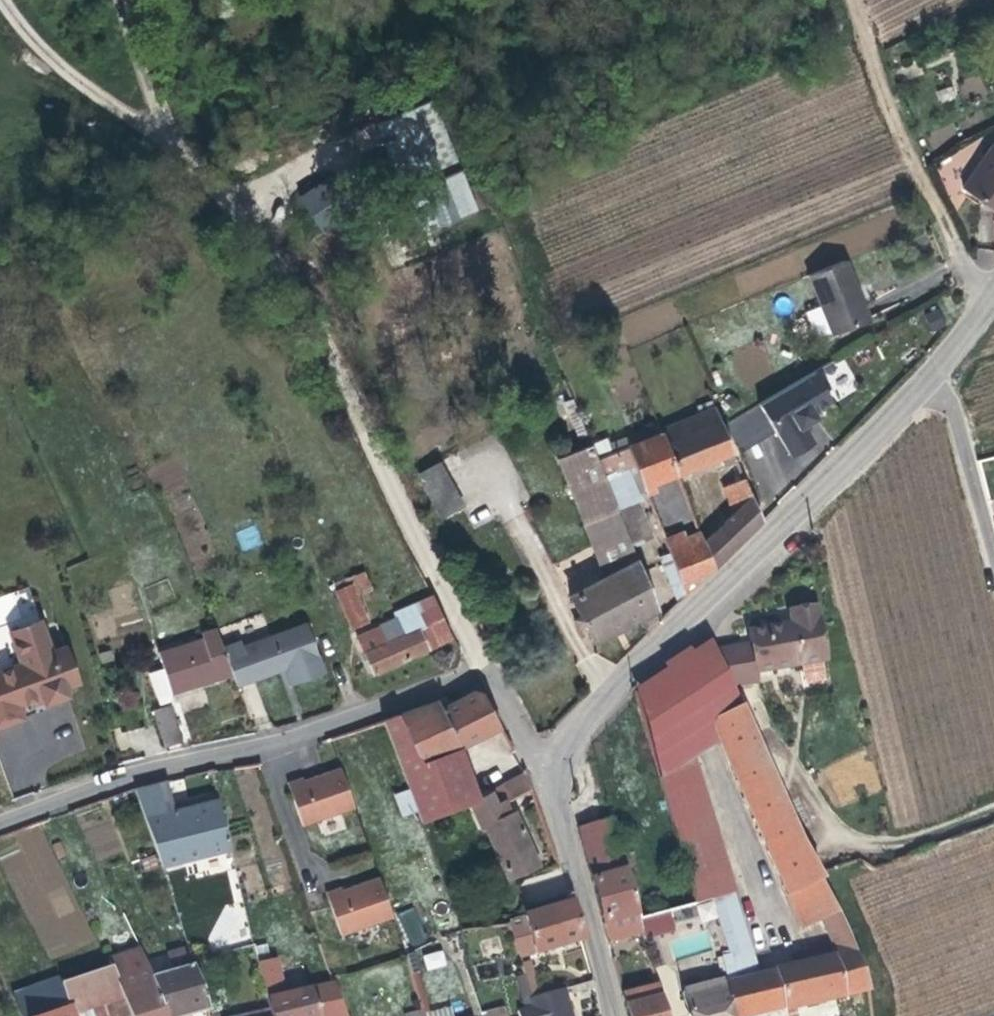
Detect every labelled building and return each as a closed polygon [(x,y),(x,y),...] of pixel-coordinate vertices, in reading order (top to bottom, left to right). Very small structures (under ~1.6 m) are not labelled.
[(466,212),(419,101),(364,124),(411,236),(466,212)] [(976,196),(993,205),(993,148),(969,192),(976,196)] [(299,195),(317,231),(352,214),(334,178),(299,195)] [(861,300),(845,265),(807,281),(833,341),(871,325),(861,300)] [(944,329),(938,314),(925,319),(931,335),(944,329)] [(821,369),(839,400),(860,387),(842,356),(821,369)] [(834,404),(817,375),(762,408),(776,430),(780,438),(781,437),(795,460),(818,447),(807,429),(812,426),(809,420),(816,415),(834,404)] [(588,437),(573,401),(564,404),(566,410),(569,409),(572,417),(568,418),(571,426),(575,425),(578,432),(576,434),(575,436),(578,442),(588,437)] [(742,449),(776,430),(762,408),(759,402),(729,422),(742,449)] [(663,440),(680,483),(728,463),(731,470),(742,465),(720,414),(662,438),(663,440)] [(816,415),(809,420),(812,426),(820,422),(816,415)] [(646,497),(680,483),(663,440),(629,454),(646,497)] [(581,622),(588,639),(626,623),(659,610),(592,447),(558,462),(605,577),(569,591),(577,613),(581,622)] [(441,466),(421,476),(443,518),(463,507),(441,466)] [(706,551),(714,571),(715,573),(739,549),(767,523),(749,482),(726,492),(736,516),(705,549),(706,551)] [(705,577),(714,571),(706,551),(691,558),(683,536),(678,538),(679,543),(673,546),(659,511),(653,514),(687,599),(700,587),(700,580),(705,577)] [(241,549),(262,545),(258,525),(237,530),(241,549)] [(360,596),(374,590),(365,570),(331,585),(352,630),(372,622),(360,596)] [(457,631),(437,591),(394,612),(402,631),(384,640),(378,625),(358,634),(373,671),(427,645),(419,624),(428,620),(436,641),(457,631)] [(822,657),(814,601),(788,605),(790,619),(782,620),(774,621),(774,618),(748,622),(754,666),(800,659),(802,674),(806,678),(817,677),(821,671),(819,657),(822,657)] [(581,622),(577,613),(570,615),(574,625),(581,622)] [(239,636),(223,644),(235,676),(238,685),(278,669),(284,666),(292,684),(327,671),(305,619),(243,644),(239,636)] [(436,641),(428,620),(419,624),(427,645),(431,643),(436,641)] [(36,622),(7,632),(19,664),(0,671),(0,726),(20,719),(17,707),(27,703),(41,697),(44,704),(65,695),(63,689),(75,683),(62,649),(48,653),(36,622)] [(651,744),(713,716),(741,703),(710,634),(675,658),(634,688),(651,744)] [(223,644),(220,636),(165,653),(170,669),(176,693),(189,689),(235,676),(223,644)] [(176,693),(170,669),(157,673),(166,705),(174,703),(178,701),(176,693)] [(489,693),(483,689),(463,700),(448,707),(444,700),(403,714),(429,767),(463,749),(507,728),(489,693)] [(185,740),(174,703),(166,705),(158,707),(169,744),(185,740)] [(802,830),(741,703),(713,716),(722,737),(789,889),(823,875),(802,830)] [(403,714),(386,719),(422,821),(484,799),(473,771),(463,749),(429,767),(403,714)] [(713,716),(651,744),(657,764),(687,752),(722,737),(713,716)] [(700,904),(717,899),(737,893),(687,752),(657,764),(700,904)] [(136,784),(146,815),(174,808),(166,777),(136,784)] [(401,816),(416,812),(409,789),(395,794),(401,816)] [(505,805),(500,794),(484,799),(474,804),(485,828),(488,826),(511,877),(545,862),(532,834),(516,801),(505,805)] [(371,838),(357,797),(328,807),(321,809),(320,806),(304,811),(319,855),(371,838)] [(232,842),(220,798),(191,804),(174,808),(146,815),(162,862),(232,842)] [(594,879),(634,867),(617,812),(580,823),(594,879)] [(653,931),(634,867),(594,879),(611,943),(626,939),(653,931)] [(831,892),(823,875),(789,889),(797,907),(819,897),(831,892)] [(740,1015),(761,1015),(784,1011),(874,990),(873,985),(831,892),(819,897),(842,948),(765,969),(744,975),(733,978),(740,1015)] [(737,893),(717,899),(744,975),(765,969),(737,893)] [(583,937),(574,902),(523,916),(534,951),(561,943),(583,937)] [(409,947),(395,906),(367,916),(358,919),(357,916),(342,921),(357,965),(409,947)] [(534,951),(523,916),(510,920),(522,954),(534,951)] [(152,976),(164,1015),(200,1015),(211,1013),(188,942),(169,951),(174,969),(160,973),(158,968),(151,971),(152,976)] [(426,971),(447,965),(443,948),(422,954),(426,971)] [(280,1015),(348,1015),(353,1014),(340,979),(290,991),(280,954),(264,959),(280,1015)] [(132,1002),(117,971),(69,988),(77,1008),(56,1015),(93,1015),(132,1002)] [(132,1002),(136,1015),(164,1015),(152,976),(124,985),(132,1002)] [(346,977),(340,979),(353,1014),(360,1012),(346,977)] [(733,978),(693,990),(699,1015),(740,1015),(733,978)] [(673,995),(669,983),(624,995),(627,1008),(662,998),(673,995)] [(563,990),(528,1001),(531,1008),(538,1006),(541,1015),(571,1015),(563,990)] [(424,991),(419,993),(426,1015),(433,1015),(424,991)] [(673,995),(662,998),(627,1008),(629,1015),(678,1015),(673,995)] [(509,1006),(498,1009),(500,1015),(511,1015),(509,1006)]
